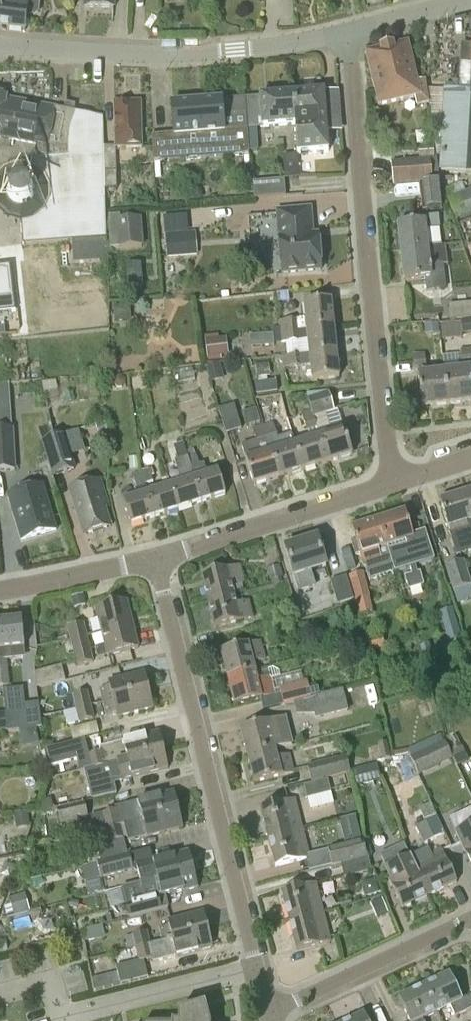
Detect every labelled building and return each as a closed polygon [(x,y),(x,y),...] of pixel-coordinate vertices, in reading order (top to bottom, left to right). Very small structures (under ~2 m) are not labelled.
[(26,16),(34,17),(39,14),(40,2),(38,0),(0,0),(0,29),(24,32),(26,16)] [(113,11),(113,0),(85,0),(85,10),(113,11)] [(378,108),(414,99),(416,107),(429,105),(425,81),(417,83),(408,44),(365,54),(378,108)] [(461,45),(459,82),(452,82),(452,85),(445,85),(439,173),(470,175),(470,46),(461,45)] [(33,141),(31,151),(28,161),(37,165),(46,176),(50,191),(46,205),(34,217),(18,220),(19,231),(19,241),(68,238),(69,243),(104,240),(103,190),(106,190),(105,148),(101,148),(101,115),(60,112),(61,105),(53,104),(3,94),(3,93),(0,92),(0,135),(33,141)] [(339,92),(324,94),(324,93),(294,95),(295,126),(297,155),(328,153),(327,135),(342,134),(339,92)] [(247,99),(250,129),(295,126),(294,95),(247,99)] [(250,129),(247,99),(171,104),(174,135),(152,137),(154,163),(249,156),(247,130),(250,129)] [(141,149),(140,104),(114,104),(115,150),(141,149)] [(114,147),(105,148),(106,190),(116,190),(114,147)] [(393,187),(419,185),(432,184),(438,183),(436,159),(391,163),(393,187)] [(18,220),(34,217),(46,205),(50,191),(46,176),(37,165),(28,161),(14,160),(0,165),(0,214),(2,217),(18,220)] [(253,200),(286,197),(284,181),(252,183),(253,200)] [(422,211),(441,209),(438,183),(432,184),(419,185),(422,211)] [(465,192),(462,183),(445,190),(448,198),(447,199),(457,223),(470,217),(470,189),(465,192)] [(278,241),(282,276),(320,272),(317,237),(309,238),(308,232),(310,232),(308,211),(278,214),(280,241),(278,241)] [(401,255),(428,252),(426,231),(440,229),(438,216),(422,218),(423,223),(397,226),(401,255)] [(110,251),(142,248),(139,220),(120,222),(119,217),(108,218),(109,223),(108,223),(110,251)] [(194,257),(190,235),(165,238),(169,261),(194,257)] [(104,240),(69,243),(70,260),(105,258),(104,240)] [(428,252),(401,255),(404,283),(424,281),(426,293),(446,290),(443,266),(429,262),(428,252)] [(129,290),(142,288),(139,266),(126,267),(129,290)] [(0,269),(0,302),(13,301),(10,268),(0,269)] [(306,331),(334,328),(331,302),(304,305),(306,331)] [(448,305),(449,320),(470,319),(470,304),(448,305)] [(130,306),(113,307),(114,322),(130,322),(130,306)] [(296,320),(277,322),(279,334),(297,332),(296,320)] [(461,321),(462,334),(470,332),(470,320),(461,321)] [(437,326),(425,327),(425,334),(438,333),(437,326)] [(334,328),(306,331),(309,356),(336,354),(334,328)] [(272,331),(249,332),(250,349),(273,347),(272,331)] [(280,343),(298,341),(297,332),(279,334),(280,343)] [(207,359),(225,357),(223,339),(205,341),(207,359)] [(448,407),(470,404),(470,371),(470,363),(470,348),(460,350),(461,362),(458,363),(459,372),(444,374),(448,407)] [(283,370),(310,368),(312,383),(339,380),(336,354),(309,356),(281,359),(283,370)] [(414,370),(426,369),(425,355),(412,356),(414,370)] [(268,364),(255,366),(256,376),(269,374),(268,364)] [(218,365),(206,369),(209,381),(222,377),(218,365)] [(448,407),(444,374),(418,377),(421,410),(448,407)] [(256,395),(277,393),(276,382),(255,384),(256,395)] [(344,430),(331,434),(326,416),(334,413),(328,394),(307,401),(311,411),(316,430),(318,438),(327,465),(352,456),(344,430)] [(264,398),(266,407),(267,416),(278,414),(274,396),(264,398)] [(226,436),(241,431),(234,406),(218,411),(226,436)] [(316,430),(311,411),(301,415),(306,433),(316,430)] [(303,472),(291,434),(277,439),(272,423),(262,426),(267,444),(268,444),(271,453),(270,454),(278,480),(303,472)] [(252,429),(258,447),(267,444),(262,426),(252,429)] [(16,471),(13,429),(0,430),(0,472),(16,471)] [(71,456),(83,453),(76,431),(41,443),(52,478),(76,470),(71,456)] [(318,438),(295,446),(291,434),(303,472),(327,465),(318,438)] [(187,458),(201,504),(225,496),(218,473),(207,476),(203,464),(199,466),(195,454),(187,456),(188,458),(187,458)] [(278,480),(270,454),(245,462),(254,488),(278,480)] [(129,459),(130,471),(139,470),(138,458),(129,459)] [(201,504),(187,458),(174,462),(181,484),(170,488),(178,511),(201,504)] [(148,470),(140,473),(144,485),(152,483),(148,470)] [(130,526),(155,519),(147,495),(144,485),(140,473),(132,475),(139,498),(123,503),(130,526)] [(84,537),(110,529),(105,510),(109,509),(100,481),(69,491),(84,537)] [(21,543),(56,532),(42,486),(7,497),(21,543)] [(178,511),(170,488),(147,495),(155,519),(178,511)] [(466,494),(439,502),(456,556),(470,552),(470,509),(466,494)] [(418,551),(405,513),(378,521),(387,549),(395,546),(399,557),(418,551)] [(387,549),(378,521),(351,530),(363,568),(364,567),(369,581),(394,573),(387,549)] [(317,540),(285,550),(298,593),(316,587),(311,573),(326,568),(317,540)] [(453,592),(470,586),(463,561),(444,567),(453,592)] [(279,566),(266,570),(270,581),(283,577),(279,566)] [(207,604),(234,597),(231,587),(244,584),(240,567),(200,577),(207,604)] [(405,579),(409,591),(423,587),(419,574),(417,575),(414,567),(409,568),(411,577),(405,579)] [(349,577),(355,601),(369,598),(363,574),(349,577)] [(330,582),(337,606),(353,601),(346,577),(330,582)] [(73,607),(84,604),(82,596),(71,599),(73,607)] [(234,597),(207,604),(214,630),(253,620),(248,602),(236,605),(234,597)] [(101,634),(132,626),(126,602),(95,610),(101,634)] [(457,623),(452,608),(439,613),(444,627),(457,623)] [(0,623),(0,675),(8,674),(6,660),(12,660),(11,650),(24,649),(21,621),(0,623)] [(83,624),(66,628),(73,654),(90,650),(83,624)] [(132,626),(101,634),(104,647),(95,649),(98,660),(138,650),(132,626)] [(381,636),(366,640),(369,650),(383,646),(381,636)] [(227,680),(255,673),(252,664),(265,660),(261,642),(220,653),(227,680)] [(76,667),(93,663),(90,650),(73,654),(76,667)] [(61,667),(34,673),(36,689),(65,681),(61,667)] [(255,673),(227,680),(234,707),(262,701),(261,699),(274,696),(270,677),(257,680),(255,673)] [(9,687),(8,674),(0,675),(0,688),(9,687)] [(102,704),(149,692),(144,675),(108,684),(108,687),(99,689),(102,704)] [(283,706),(311,699),(307,683),(279,690),(283,706)] [(342,691),(313,698),(315,720),(348,712),(342,691)] [(87,692),(73,696),(76,710),(88,707),(91,707),(87,692)] [(149,692),(102,704),(105,716),(115,714),(116,719),(153,710),(149,692)] [(41,728),(38,704),(24,705),(24,712),(5,714),(7,732),(38,729),(41,728)] [(88,707),(76,710),(80,723),(94,719),(91,707),(88,707)] [(247,758),(274,751),(274,749),(293,745),(286,719),(240,730),(247,758)] [(70,726),(72,737),(97,732),(95,722),(70,726)] [(159,735),(123,744),(98,750),(99,753),(89,755),(85,740),(44,750),(48,767),(76,760),(79,771),(80,771),(80,772),(91,769),(127,762),(164,753),(159,735)] [(450,752),(461,747),(455,735),(444,740),(450,752)] [(370,747),(371,763),(390,759),(386,743),(370,747)] [(450,752),(456,767),(467,762),(461,747),(450,752)] [(418,777),(435,769),(439,767),(431,750),(427,752),(410,759),(418,777)] [(274,751),(247,758),(254,785),(294,775),(289,755),(276,758),(274,751)] [(131,780),(168,771),(164,753),(127,762),(91,769),(80,772),(83,785),(107,779),(107,782),(131,777),(131,780)] [(310,784),(350,774),(345,757),(306,767),(310,784)] [(377,764),(350,771),(354,787),(381,781),(377,764)] [(327,781),(303,787),(307,799),(330,793),(327,781)] [(124,826),(178,812),(174,794),(137,804),(137,802),(114,808),(114,811),(101,814),(105,830),(120,827),(120,826),(124,825),(124,826)] [(53,811),(53,808),(51,799),(41,801),(33,816),(53,811)] [(268,839),(302,830),(294,801),(260,809),(268,839)] [(84,804),(56,810),(60,825),(88,819),(84,804)] [(444,834),(431,804),(409,814),(423,844),(444,834)] [(13,814),(16,830),(30,827),(26,812),(13,814)] [(178,812),(124,826),(128,842),(146,837),(146,839),(183,830),(178,812)] [(339,817),(344,840),(360,836),(355,814),(339,817)] [(459,821),(468,840),(459,844),(470,870),(470,815),(459,821)] [(96,846),(100,862),(127,855),(120,827),(105,830),(100,831),(103,844),(96,846)] [(302,830),(268,839),(275,869),(309,860),(302,830)] [(332,868),(340,865),(367,857),(362,841),(327,850),(332,868)] [(379,852),(383,862),(408,852),(403,841),(379,852)] [(442,853),(414,865),(429,897),(457,884),(442,853)] [(127,855),(100,862),(97,863),(101,880),(133,872),(132,869),(129,855),(127,855)] [(132,869),(133,872),(138,875),(140,884),(148,882),(148,884),(194,872),(189,855),(153,864),(132,869)] [(344,879),(371,872),(368,858),(367,859),(367,857),(340,865),(344,879)] [(401,910),(429,897),(414,865),(410,857),(382,870),(401,910)] [(198,890),(194,872),(148,884),(122,890),(130,920),(168,910),(165,898),(198,890)] [(364,899),(378,895),(374,880),(360,884),(364,899)] [(289,923),(323,914),(315,884),(281,893),(289,923)] [(24,894),(9,898),(14,916),(29,912),(24,894)] [(381,899),(369,904),(375,919),(376,918),(379,925),(390,920),(381,899)] [(162,943),(208,932),(204,914),(167,923),(168,927),(158,929),(162,943)] [(323,914),(289,923),(296,952),(330,944),(323,914)] [(212,950),(208,932),(162,943),(150,946),(135,950),(138,962),(115,967),(117,974),(91,980),(94,991),(147,978),(143,961),(151,959),(152,963),(175,958),(176,959),(212,950)] [(132,937),(124,938),(127,950),(135,948),(135,950),(150,946),(147,932),(131,936),(132,937)] [(461,1001),(449,976),(424,988),(436,1014),(450,1008),(455,1019),(470,1011),(470,997),(461,1001)] [(424,988),(398,1000),(408,1020),(423,1020),(436,1014),(424,988)] [(215,1014),(207,1016),(205,1008),(178,1016),(178,1020),(217,1020),(215,1014)]
